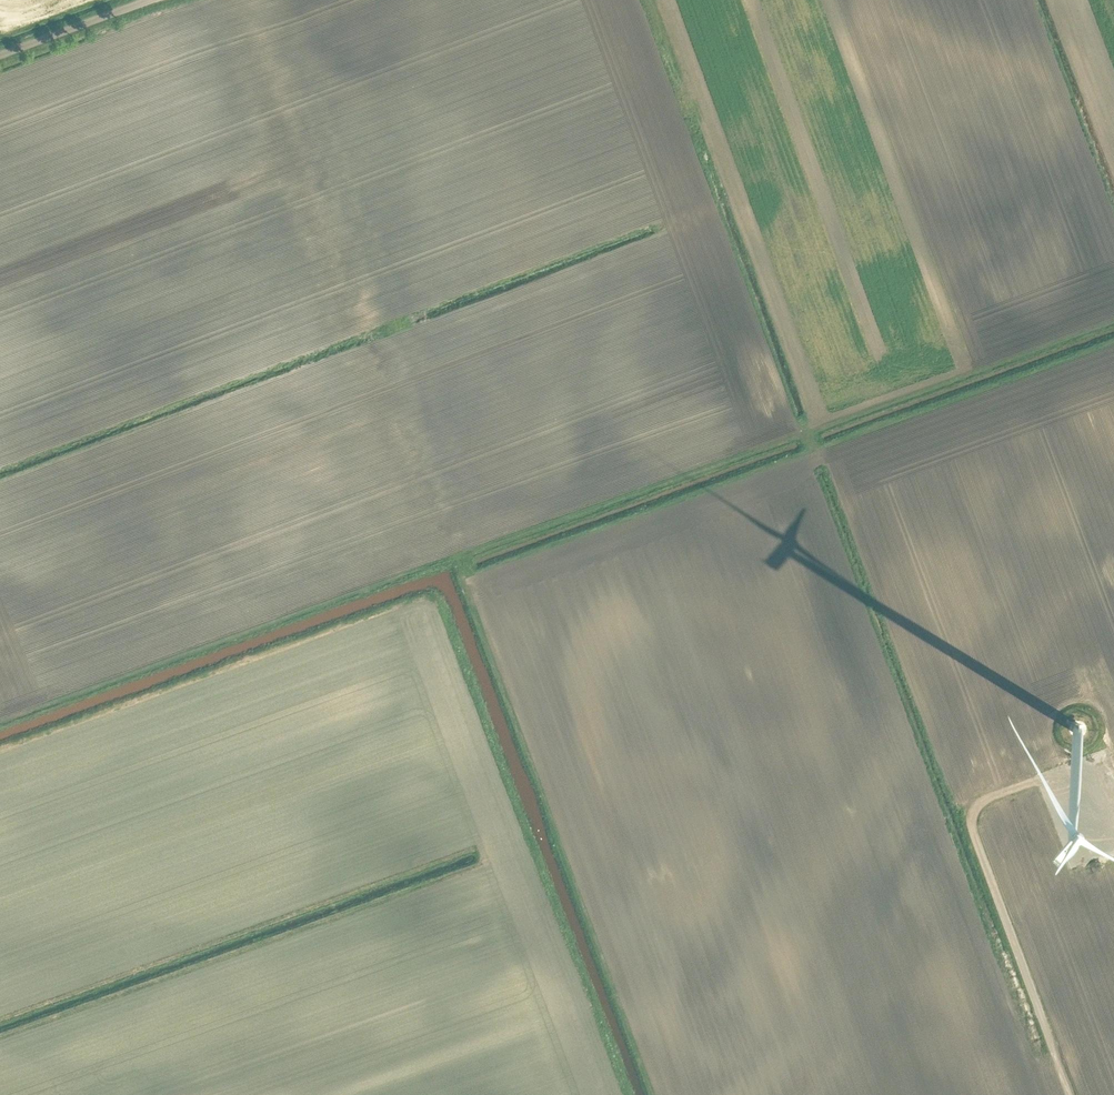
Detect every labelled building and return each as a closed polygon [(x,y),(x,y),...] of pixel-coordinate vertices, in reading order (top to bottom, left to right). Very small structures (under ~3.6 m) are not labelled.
[(1079,723),(1078,723),(1077,723),(1076,723),(1075,724),(1074,724),(1074,725),(1073,726),(1073,727),(1072,728),(1072,729),(1073,730),(1073,731),(1074,732),(1075,733),(1076,733),(1077,734),(1078,734),(1079,734),(1080,733),(1081,733),(1082,732),(1083,731),(1083,730),(1084,729),(1084,728),(1083,727),(1083,726),(1082,725),(1082,724),(1081,724),(1080,723),(1079,723)]
